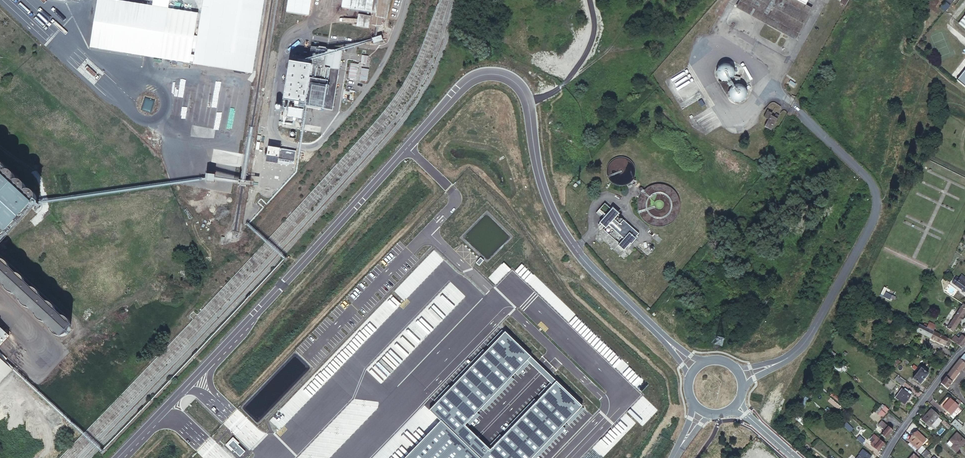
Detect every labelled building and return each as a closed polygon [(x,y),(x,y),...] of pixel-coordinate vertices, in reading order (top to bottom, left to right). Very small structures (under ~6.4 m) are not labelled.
[(116,0),(96,0),(90,47),(193,63),(201,13),(116,0)] [(201,13),(193,63),(252,74),(264,0),(203,0),(201,13)] [(308,0),(288,0),(286,12),(305,15),(308,0)] [(342,10),(375,15),(377,0),(344,0),(342,10)] [(375,15),(374,18),(387,19),(390,0),(377,0),(375,15)] [(736,7),(795,40),(813,9),(797,0),(740,0),(736,7)] [(946,1),(941,7),(946,12),(951,5),(946,1)] [(370,16),(358,14),(356,26),(368,28),(370,16)] [(372,43),(382,40),(380,34),(370,37),(372,43)] [(342,51),(330,50),(328,68),(339,70),(342,51)] [(311,66),(289,63),(284,100),(306,104),(310,78),(311,66)] [(735,76),(735,73),(735,71),(734,69),(733,67),(731,65),(729,64),(727,64),(726,64),(724,64),(722,64),(720,66),(718,67),(717,69),(716,72),(716,74),(717,76),(718,78),(719,80),(721,82),(724,82),(725,82),(726,83),(728,82),(731,81),(732,80),(734,78),(735,76)] [(964,88),(964,68),(956,79),(962,85),(964,88)] [(328,81),(310,78),(306,104),(305,106),(324,109),(328,81)] [(723,82),(718,82),(727,95),(729,87),(727,83),(726,83),(725,82),(724,82),(723,82)] [(746,98),(747,96),(747,94),(747,91),(746,89),(745,87),(743,86),(741,85),(738,84),(737,84),(736,84),(734,85),(732,86),(730,88),(729,90),(728,92),(728,94),(729,97),(730,99),(731,101),(733,102),(736,103),(738,103),(739,103),(740,102),(742,101),(744,100),(746,98)] [(769,119),(765,127),(772,130),(778,119),(771,115),(773,113),(768,110),(764,117),(769,119)] [(24,186),(23,185),(22,184),(20,183),(18,183),(15,183),(15,181),(15,180),(15,178),(14,178),(13,176),(12,175),(11,174),(10,174),(8,173),(7,173),(5,173),(4,171),(4,170),(3,168),(2,166),(1,165),(0,164),(0,211),(24,186)] [(206,180),(215,182),(217,170),(208,168),(206,180)] [(1,238),(3,237),(35,203),(35,202),(35,201),(36,199),(35,197),(35,196),(34,194),(32,193),(30,192),(29,192),(27,192),(25,192),(25,190),(25,189),(24,187),(24,186),(0,211),(0,238),(1,238)] [(613,208),(598,225),(619,244),(618,245),(624,250),(631,243),(632,244),(637,239),(636,238),(640,234),(618,215),(620,214),(613,208)] [(61,339),(72,326),(0,260),(0,283),(61,339)] [(958,279),(956,277),(951,283),(964,293),(964,284),(958,279)] [(889,299),(892,295),(885,291),(882,296),(889,299)] [(964,314),(964,305),(962,304),(947,328),(954,332),(964,314)] [(927,325),(926,328),(929,329),(933,331),(936,325),(928,322),(927,325)] [(919,324),(916,331),(917,332),(927,337),(936,341),(947,346),(951,339),(945,337),(941,335),(940,334),(939,334),(936,332),(933,331),(929,329),(926,328),(923,326),(919,325),(919,324)] [(582,406),(556,381),(552,384),(490,450),(465,425),(527,360),(531,357),(505,332),(429,410),(441,421),(405,457),(532,457),(582,406)] [(951,339),(960,347),(962,348),(964,344),(964,336),(961,333),(958,337),(955,334),(951,339)] [(829,351),(825,356),(830,361),(834,355),(829,351)] [(531,357),(527,360),(552,384),(556,381),(531,357)] [(961,358),(956,365),(951,371),(944,379),(941,383),(947,387),(962,368),(964,371),(964,362),(961,358)] [(12,370),(0,359),(0,383),(12,370)] [(921,368),(913,379),(920,385),(929,374),(921,368)] [(903,389),(897,398),(906,405),(912,396),(910,395),(912,393),(906,389),(905,391),(903,389)] [(951,399),(944,408),(952,415),(959,406),(951,399)] [(880,411),(884,406),(883,405),(882,404),(876,411),(878,414),(880,411)] [(883,417),(889,410),(887,408),(884,406),(880,411),(882,412),(879,415),(883,417)] [(931,410),(921,421),(929,428),(939,417),(931,410)] [(882,422),(881,423),(879,426),(885,431),(888,427),(882,422)] [(888,427),(885,431),(881,435),(885,439),(893,430),(888,427)] [(877,451),(884,443),(882,442),(873,434),(872,433),(868,437),(873,442),(870,446),(877,451)] [(917,433),(910,441),(921,451),(928,443),(917,433)] [(947,444),(956,452),(964,443),(964,441),(957,433),(947,444)] [(228,445),(240,456),(245,451),(233,440),(228,445)] [(856,457),(869,457),(871,457),(863,450),(856,457)]
